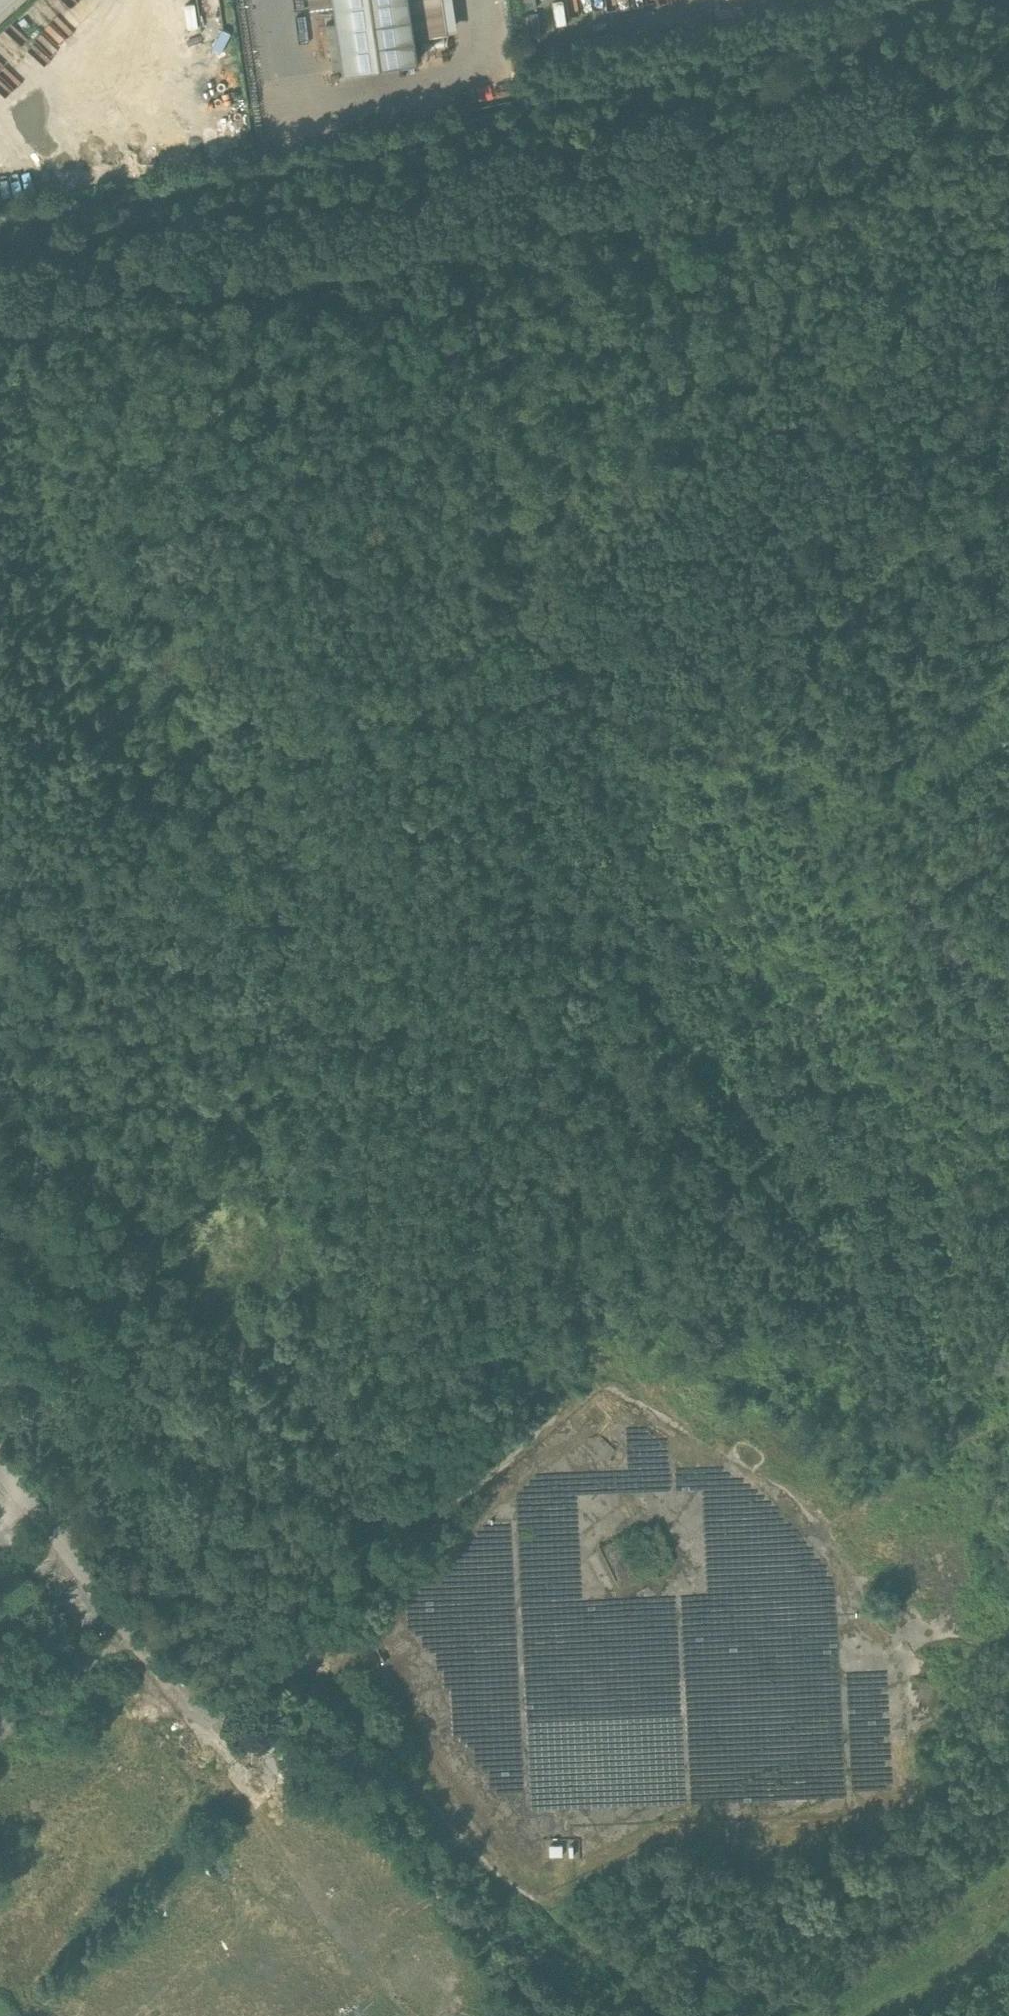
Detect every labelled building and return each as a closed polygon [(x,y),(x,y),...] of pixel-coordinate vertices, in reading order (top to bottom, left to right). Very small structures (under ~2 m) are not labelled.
[(310,15),(334,12),(332,0),(308,0),(310,15)] [(334,12),(343,79),(417,69),(414,43),(453,38),(448,0),(332,0),(334,12)] [(266,1750),(241,1773),(258,1791),(283,1768),(266,1750)]
